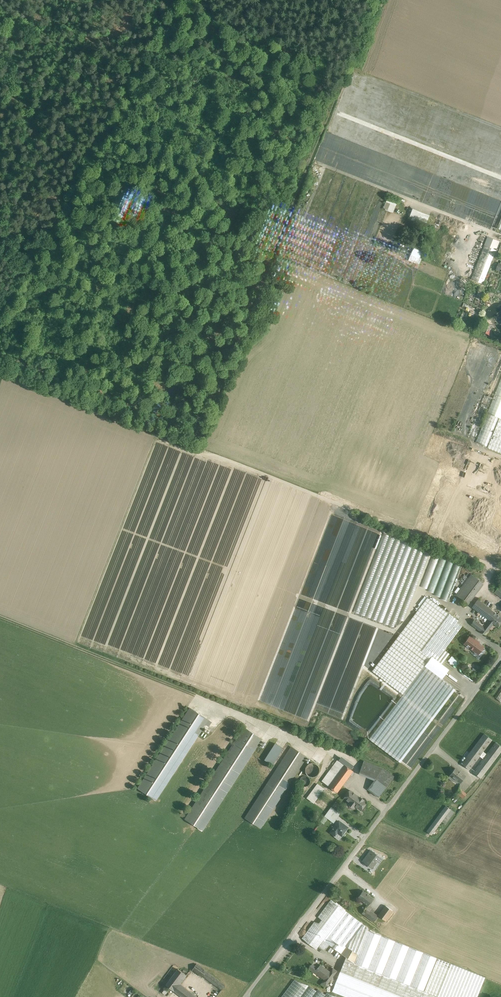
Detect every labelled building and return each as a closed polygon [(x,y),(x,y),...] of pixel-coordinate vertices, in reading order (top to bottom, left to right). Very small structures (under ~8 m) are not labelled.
[(387,198),(384,209),(394,212),(397,201),(387,198)] [(410,216),(412,217),(412,218),(427,223),(430,215),(412,208),(410,216)] [(500,242),(488,238),(485,246),(497,251),(500,242)] [(415,245),(409,260),(419,264),(423,256),(419,255),(422,247),(415,245)] [(497,251),(485,246),(471,280),(483,285),(497,251)] [(476,441),(488,446),(500,415),(500,379),(476,441)] [(491,449),(500,453),(500,424),(491,449)] [(486,549),(494,523),(486,515),(500,512),(500,460),(492,457),(486,478),(472,474),(468,486),(460,483),(463,494),(460,495),(463,496),(456,503),(459,505),(458,506),(453,511),(451,517),(453,520),(448,521),(449,525),(447,528),(448,529),(444,530),(443,525),(440,536),(486,549)] [(432,553),(420,590),(448,599),(460,562),(432,553)] [(470,576),(459,591),(465,595),(476,580),(470,576)] [(476,580),(465,595),(472,600),(482,585),(476,580)] [(465,595),(459,591),(456,595),(468,604),(472,600),(465,595)] [(427,597),(372,671),(403,694),(454,627),(458,621),(427,597)] [(485,605),(478,600),(472,607),(480,613),(485,605)] [(498,614),(485,605),(480,613),(490,620),(492,622),(498,614)] [(498,614),(492,622),(494,623),(499,627),(500,624),(500,617),(498,614)] [(484,628),(475,621),(472,625),(481,631),(484,628)] [(484,628),(481,631),(486,634),(492,626),(487,623),(484,628)] [(454,627),(403,694),(403,695),(369,739),(400,762),(455,690),(438,677),(446,667),(442,664),(449,654),(444,650),(459,631),(454,627)] [(474,640),(470,637),(464,643),(467,645),(466,646),(469,648),(469,647),(478,654),(481,650),(480,649),(482,646),(478,643),(479,643),(475,639),(474,640)] [(139,788),(157,800),(208,721),(190,709),(139,788)] [(244,728),(185,819),(202,830),(262,739),(244,728)] [(467,756),(462,763),(470,769),(481,754),(483,752),(492,740),(484,734),(470,753),(467,756)] [(275,743),(265,760),(273,765),(283,749),(275,743)] [(473,772),(481,778),(500,751),(500,747),(495,743),(486,754),(484,757),(473,772)] [(292,747),(246,818),(260,827),(306,756),(292,747)] [(356,767),(344,758),(341,762),(353,771),(356,767)] [(341,762),(338,760),(320,784),(324,787),(326,784),(337,792),(353,771),(341,762)] [(383,768),(364,760),(360,772),(375,778),(383,768)] [(319,773),(320,770),(319,767),(317,765),(315,763),(312,763),(310,764),(307,765),(306,767),(305,770),(306,773),(307,775),(310,777),(312,777),(315,777),(317,775),(319,773)] [(394,776),(383,768),(375,778),(372,783),(377,787),(382,791),(394,776)] [(465,776),(455,768),(450,775),(448,778),(452,781),(454,778),(460,783),(465,776)] [(310,783),(310,781),(310,779),(309,777),(307,776),(305,775),(302,776),(301,777),(299,779),(299,781),(299,783),(301,785),(303,786),(305,787),(307,786),(309,785),(310,783)] [(324,789),(317,783),(307,797),(314,803),(324,789)] [(372,783),(368,788),(373,792),(377,787),(372,783)] [(377,787),(373,792),(378,796),(382,791),(377,787)] [(466,794),(459,789),(455,793),(463,798),(466,794)] [(360,798),(350,790),(344,798),(350,802),(349,804),(353,807),(355,806),(361,810),(367,803),(363,800),(360,797),(360,798)] [(446,806),(427,832),(432,835),(447,815),(451,809),(446,806)] [(341,814),(331,807),(327,813),(332,816),(334,813),(339,816),(341,814)] [(334,823),(336,820),(332,816),(327,813),(324,816),(334,823)] [(344,826),(339,822),(339,821),(331,832),(335,835),(337,833),(342,836),(348,828),(344,825),(344,826)] [(371,850),(363,861),(370,867),(375,860),(379,863),(382,859),(371,850)] [(373,898),(363,891),(358,897),(368,905),(373,898)] [(331,900),(302,939),(316,950),(327,935),(329,934),(345,911),(331,900)] [(386,906),(379,915),(385,920),(392,911),(386,906)] [(378,916),(370,910),(366,916),(374,922),(378,916)] [(347,912),(330,935),(329,934),(327,935),(329,936),(325,942),(341,954),(347,946),(363,925),(347,912)] [(363,925),(347,946),(358,954),(367,930),(368,928),(363,925)] [(409,947),(367,930),(358,954),(354,964),(396,980),(409,947)] [(358,954),(347,946),(341,954),(354,964),(358,954)] [(409,947),(396,980),(395,984),(409,990),(406,996),(478,996),(485,978),(409,947)] [(206,970),(196,963),(192,968),(202,976),(202,975),(206,970)] [(344,963),(340,972),(371,984),(370,985),(374,987),(375,985),(404,996),(406,996),(409,990),(395,984),(344,963)] [(330,972),(320,965),(318,968),(318,967),(317,968),(315,966),(311,971),(314,972),(315,971),(317,973),(317,974),(324,980),(330,972)] [(178,968),(166,985),(174,991),(180,983),(186,974),(178,968)] [(324,980),(321,983),(325,986),(337,971),(333,968),(330,972),(324,980)] [(221,981),(210,973),(206,978),(217,986),(221,981)] [(340,973),(336,982),(367,994),(366,995),(370,996),(371,996),(374,996),(400,996),(374,987),(370,985),(340,973)] [(282,996),(301,996),(309,986),(295,980),(282,996)] [(185,987),(180,983),(174,991),(180,995),(185,987)] [(336,983),(333,992),(346,996),(371,996),(370,996),(366,995),(336,983)] [(128,986),(124,992),(129,996),(133,990),(128,986)] [(303,996),(311,996),(316,990),(311,986),(303,996)] [(185,987),(180,995),(183,996),(199,996),(185,987)]
